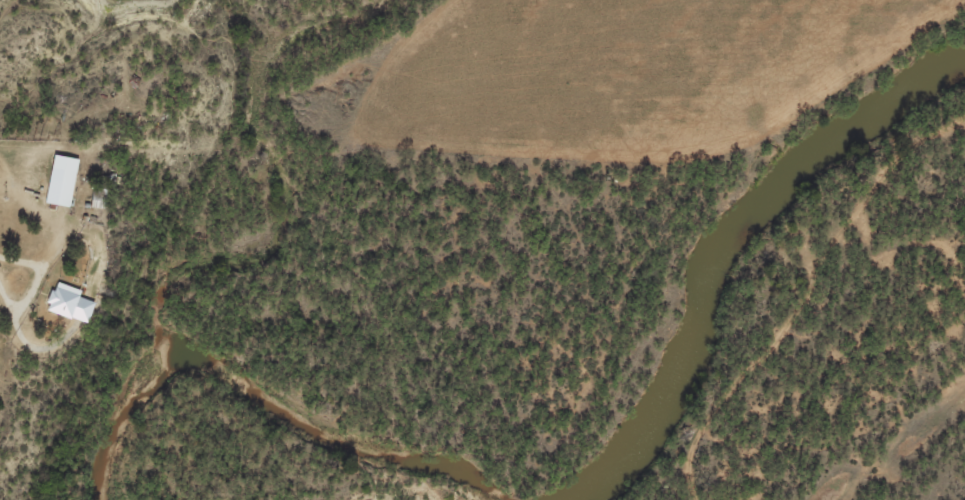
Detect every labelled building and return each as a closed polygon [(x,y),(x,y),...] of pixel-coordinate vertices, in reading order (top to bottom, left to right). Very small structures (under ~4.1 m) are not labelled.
[(47,202),(73,207),(82,158),(55,154),(47,202)] [(85,290),(59,281),(49,309),(90,323),(98,301),(83,296),(85,290)]
